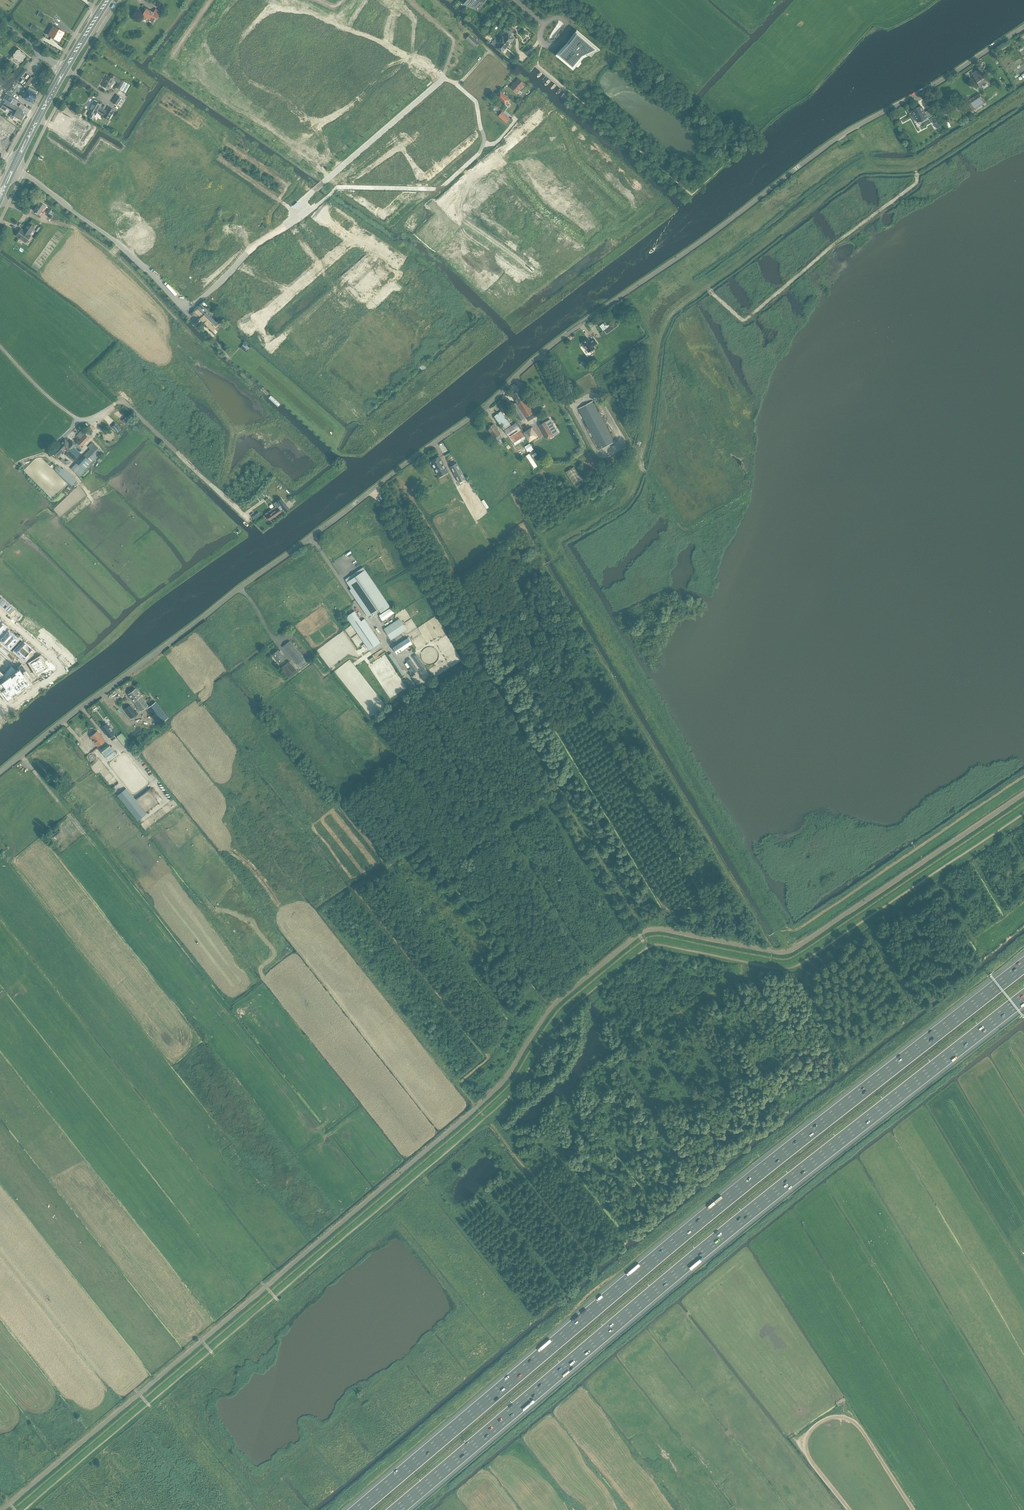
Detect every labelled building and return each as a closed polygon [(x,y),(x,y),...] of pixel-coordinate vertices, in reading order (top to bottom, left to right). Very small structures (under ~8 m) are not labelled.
[(483,4),(487,0),(467,0),(464,4),(465,5),(470,7),(474,8),(479,3),(483,4)] [(373,4),(364,7),(368,16),(366,17),(368,22),(376,19),(374,13),(376,12),(373,4)] [(239,5),(236,10),(247,19),(251,13),(239,5)] [(156,20),(161,12),(156,9),(153,13),(147,9),(143,15),(150,20),(149,21),(153,23),(155,19),(156,20)] [(236,10),(232,15),(243,24),(247,19),(236,10)] [(392,18),(385,31),(390,34),(397,21),(392,18)] [(308,20),(302,34),(308,36),(314,23),(308,20)] [(397,21),(390,34),(396,37),(403,25),(397,21)] [(314,23),(308,36),(314,39),(320,25),(314,23)] [(63,32),(53,27),(51,25),(49,29),(51,31),(57,34),(57,33),(60,35),(61,36),(63,32)] [(57,34),(51,31),(49,29),(46,34),(58,41),(61,36),(60,35),(57,33),(57,34)] [(552,41),(549,41),(550,43),(559,52),(556,55),(573,70),(584,57),(600,50),(577,30),(567,43),(563,48),(557,43),(555,40),(552,41)] [(503,52),(508,46),(514,38),(505,31),(501,35),(502,37),(498,42),(496,41),(495,41),(492,45),(503,54),(504,53),(503,52)] [(218,34),(215,40),(228,46),(231,40),(218,34)] [(335,34),(330,47),(336,50),(341,36),(335,34)] [(470,35),(466,39),(475,47),(479,43),(470,35)] [(341,36),(336,50),(343,52),(347,38),(341,36)] [(425,39),(413,46),(416,52),(429,45),(425,39)] [(215,40),(212,46),(225,52),(228,46),(215,40)] [(260,44),(246,48),(247,54),(261,50),(260,44)] [(375,44),(361,49),(364,55),(377,50),(375,44)] [(429,45),(416,52),(420,57),(432,50),(429,45)] [(18,67),(27,56),(18,48),(11,57),(9,59),(18,67)] [(261,50),(247,54),(249,61),(263,57),(261,50)] [(377,50),(364,55),(366,61),(380,56),(377,50)] [(200,59),(192,61),(194,70),(203,68),(204,70),(209,69),(207,60),(201,62),(200,59)] [(6,92),(7,91),(15,81),(16,80),(17,81),(26,70),(20,65),(5,83),(1,79),(0,79),(0,87),(6,92)] [(273,65),(262,75),(267,80),(277,70),(273,65)] [(407,65),(402,70),(413,79),(418,74),(407,65)] [(352,69),(348,74),(359,83),(364,78),(352,69)] [(222,70),(211,79),(215,84),(226,75),(222,70)] [(277,70),(267,80),(271,84),(282,74),(277,70)] [(402,70),(398,75),(409,84),(413,79),(402,70)] [(979,87),(987,82),(979,70),(971,75),(979,87)] [(107,76),(101,86),(109,90),(114,80),(118,83),(116,87),(119,89),(126,93),(130,85),(124,81),(111,74),(109,77),(107,76)] [(348,74),(344,79),(355,88),(359,83),(348,74)] [(226,75),(215,84),(219,90),(230,81),(226,75)] [(517,93),(524,84),(519,79),(511,88),(517,93)] [(385,80),(380,85),(389,96),(394,91),(385,80)] [(296,81),(290,94),(296,97),(302,84),(296,81)] [(302,84),(296,97),(302,100),(308,87),(302,84)] [(380,85),(375,89),(384,100),(389,96),(380,85)] [(29,87),(23,98),(31,102),(33,98),(34,99),(36,95),(36,94),(37,91),(29,87)] [(242,87),(233,98),(238,102),(247,91),(242,87)] [(247,91),(238,102),(243,106),(252,96),(247,91)] [(332,91),(326,92),(329,106),(335,105),(332,91)] [(505,105),(510,100),(500,91),(496,97),(505,105)] [(326,92),(319,94),(323,108),(329,106),(326,92)] [(5,101),(1,109),(5,111),(7,109),(12,112),(9,117),(13,119),(14,117),(19,119),(21,120),(22,118),(23,119),(25,115),(24,115),(23,114),(22,113),(23,112),(10,104),(13,98),(11,96),(7,94),(3,100),(5,101)] [(979,94),(966,102),(972,111),(985,103),(979,94)] [(117,95),(112,103),(118,107),(119,108),(124,100),(117,95)] [(89,112),(87,116),(92,119),(95,115),(97,111),(104,115),(103,117),(108,120),(114,111),(114,110),(108,107),(106,111),(99,108),(101,105),(96,103),(97,102),(94,100),(94,101),(93,101),(87,111),(89,112)] [(267,101),(260,113),(265,117),(273,104),(267,101)] [(273,104),(265,117),(271,120),(278,108),(273,104)] [(359,106),(355,111),(366,120),(370,115),(359,106)] [(922,108),(912,113),(918,123),(933,115),(930,109),(924,112),(922,108)] [(355,111),(351,116),(362,125),(366,120),(355,111)] [(510,119),(503,112),(500,116),(507,123),(510,119)] [(935,116),(930,119),(933,124),(934,124),(937,129),(941,127),(938,121),(935,116)] [(74,125),(72,128),(80,133),(82,131),(83,131),(87,126),(77,119),(74,123),(73,125),(74,125)] [(292,119),(282,130),(286,134),(296,124),(292,119)] [(9,135),(12,129),(0,123),(0,130),(9,135)] [(339,123),(334,128),(344,138),(348,134),(339,123)] [(296,124),(286,134),(291,139),(301,128),(296,124)] [(68,132),(66,136),(76,142),(79,137),(79,136),(80,134),(80,133),(72,128),(70,131),(70,130),(69,131),(68,132)] [(334,128),(329,132),(339,143),(344,138),(334,128)] [(6,140),(9,135),(0,130),(0,137),(6,140)] [(321,143),(313,147),(315,152),(318,151),(322,160),(330,156),(326,148),(324,149),(321,143)] [(39,215),(45,206),(40,202),(33,211),(39,215)] [(15,236),(25,244),(31,236),(29,235),(35,227),(28,223),(23,230),(21,228),(15,236)] [(218,325),(206,313),(208,311),(201,306),(195,312),(200,318),(199,319),(212,331),(218,325)] [(423,311),(419,317),(427,322),(432,325),(436,319),(423,311)] [(415,314),(410,321),(423,328),(427,322),(419,317),(415,314)] [(604,322),(599,326),(603,331),(608,327),(604,322)] [(402,326),(397,331),(403,338),(407,342),(412,337),(402,326)] [(393,327),(387,333),(398,343),(403,338),(397,331),(393,327)] [(432,334),(428,339),(436,345),(440,348),(444,342),(432,334)] [(424,336),(419,342),(431,351),(436,345),(428,339),(424,336)] [(588,353),(595,348),(594,347),(598,344),(594,338),(590,341),(588,338),(581,343),(583,346),(583,347),(585,350),(586,350),(588,353)] [(376,353),(372,358),(379,364),(384,367),(388,361),(376,353)] [(367,355),(363,361),(375,370),(379,364),(372,358),(367,355)] [(351,363),(346,368),(352,375),(356,379),(361,374),(351,363)] [(342,364),(336,370),(347,380),(352,375),(346,368),(342,364)] [(383,376),(378,382),(385,388),(390,392),(394,386),(383,376)] [(374,378),(369,384),(380,394),(385,388),(378,382),(374,378)] [(520,390),(511,396),(510,398),(511,400),(513,400),(515,399),(526,418),(533,413),(520,390)] [(600,450),(614,442),(592,401),(578,409),(600,450)] [(519,420),(524,418),(515,403),(511,406),(519,420)] [(507,421),(508,420),(502,410),(494,416),(504,430),(511,425),(507,421)] [(547,439),(558,433),(550,419),(539,426),(547,439)] [(527,440),(525,436),(516,423),(504,430),(509,438),(510,438),(516,447),(522,444),(521,443),(527,440)] [(503,437),(494,424),(488,429),(497,441),(503,437)] [(529,441),(537,436),(531,428),(524,433),(529,441)] [(80,439),(86,433),(82,429),(76,436),(80,439)] [(81,447),(89,438),(85,434),(76,443),(81,447)] [(78,452),(81,449),(72,441),(69,444),(64,439),(59,444),(52,452),(57,456),(64,449),(68,452),(66,453),(74,460),(80,453),(78,452)] [(84,470),(101,452),(92,442),(88,447),(90,449),(84,455),(71,468),(80,477),(85,471),(84,470)] [(529,444),(524,447),(528,452),(532,449),(529,444)] [(532,469),(537,466),(529,454),(525,457),(532,469)] [(431,465),(433,465),(438,474),(446,470),(439,457),(431,461),(430,463),(431,465)] [(465,479),(457,463),(450,467),(459,482),(465,479)] [(63,468),(62,469),(58,465),(54,469),(58,473),(58,474),(72,486),(77,480),(63,468)] [(566,472),(576,487),(584,482),(574,467),(566,472)] [(276,507),(265,515),(269,520),(273,518),(274,519),(275,518),(275,517),(280,513),(280,512),(283,510),(285,512),(289,509),(281,498),(274,504),(276,507)] [(390,606),(365,570),(363,567),(345,579),(351,589),(349,590),(368,617),(378,609),(381,613),(390,606)] [(391,608),(379,615),(383,621),(394,613),(391,608)] [(347,617),(369,650),(380,643),(364,619),(361,621),(354,611),(347,617)] [(396,620),(384,629),(391,640),(407,629),(400,618),(396,620)] [(0,638),(0,640),(4,644),(12,636),(12,635),(13,635),(12,634),(11,633),(10,633),(10,632),(9,630),(8,631),(7,630),(4,633),(2,635),(2,636),(0,638)] [(12,636),(4,644),(9,648),(12,645),(13,646),(15,643),(15,642),(18,639),(14,636),(13,635),(12,635),(12,636)] [(408,638),(394,648),(398,653),(412,644),(408,638)] [(18,647),(15,651),(20,656),(28,646),(26,645),(27,645),(23,641),(20,645),(19,644),(17,647),(18,647)] [(307,663),(290,641),(282,647),(297,665),(300,668),(307,663)] [(28,646),(20,656),(25,660),(28,656),(29,657),(31,655),(30,654),(33,651),(30,647),(29,648),(28,646)] [(278,650),(272,655),(279,664),(285,659),(282,655),(283,654),(280,651),(279,651),(278,650)] [(405,674),(391,653),(388,655),(402,676),(405,674)] [(417,655),(413,657),(421,669),(425,666),(417,655)] [(2,674),(0,676),(0,680),(1,681),(16,671),(12,668),(9,665),(6,662),(3,659),(0,657),(0,673),(2,674)] [(40,657),(30,663),(36,673),(41,669),(42,671),(49,668),(45,661),(43,662),(40,657)] [(411,659),(407,662),(415,673),(418,671),(411,659)] [(289,661),(281,668),(289,678),(297,671),(289,661)] [(1,696),(2,696),(4,695),(8,700),(13,696),(14,695),(16,693),(21,689),(20,688),(24,685),(25,686),(30,683),(28,680),(30,679),(30,678),(27,674),(21,666),(18,669),(16,671),(1,681),(0,680),(0,695),(1,696)] [(148,705),(135,689),(128,694),(140,711),(148,705)] [(168,718),(156,701),(146,709),(159,725),(168,718)] [(131,718),(136,714),(130,705),(124,709),(131,718)] [(106,724),(101,728),(106,734),(109,738),(114,734),(111,730),(106,724)] [(124,746),(128,743),(130,741),(117,725),(111,730),(117,737),(116,737),(124,746)] [(97,731),(90,737),(98,747),(105,741),(97,731)] [(108,760),(116,753),(109,745),(101,752),(108,760)] [(132,748),(130,751),(136,759),(139,757),(132,748)] [(144,813),(125,788),(117,794),(136,819),(144,813)]
